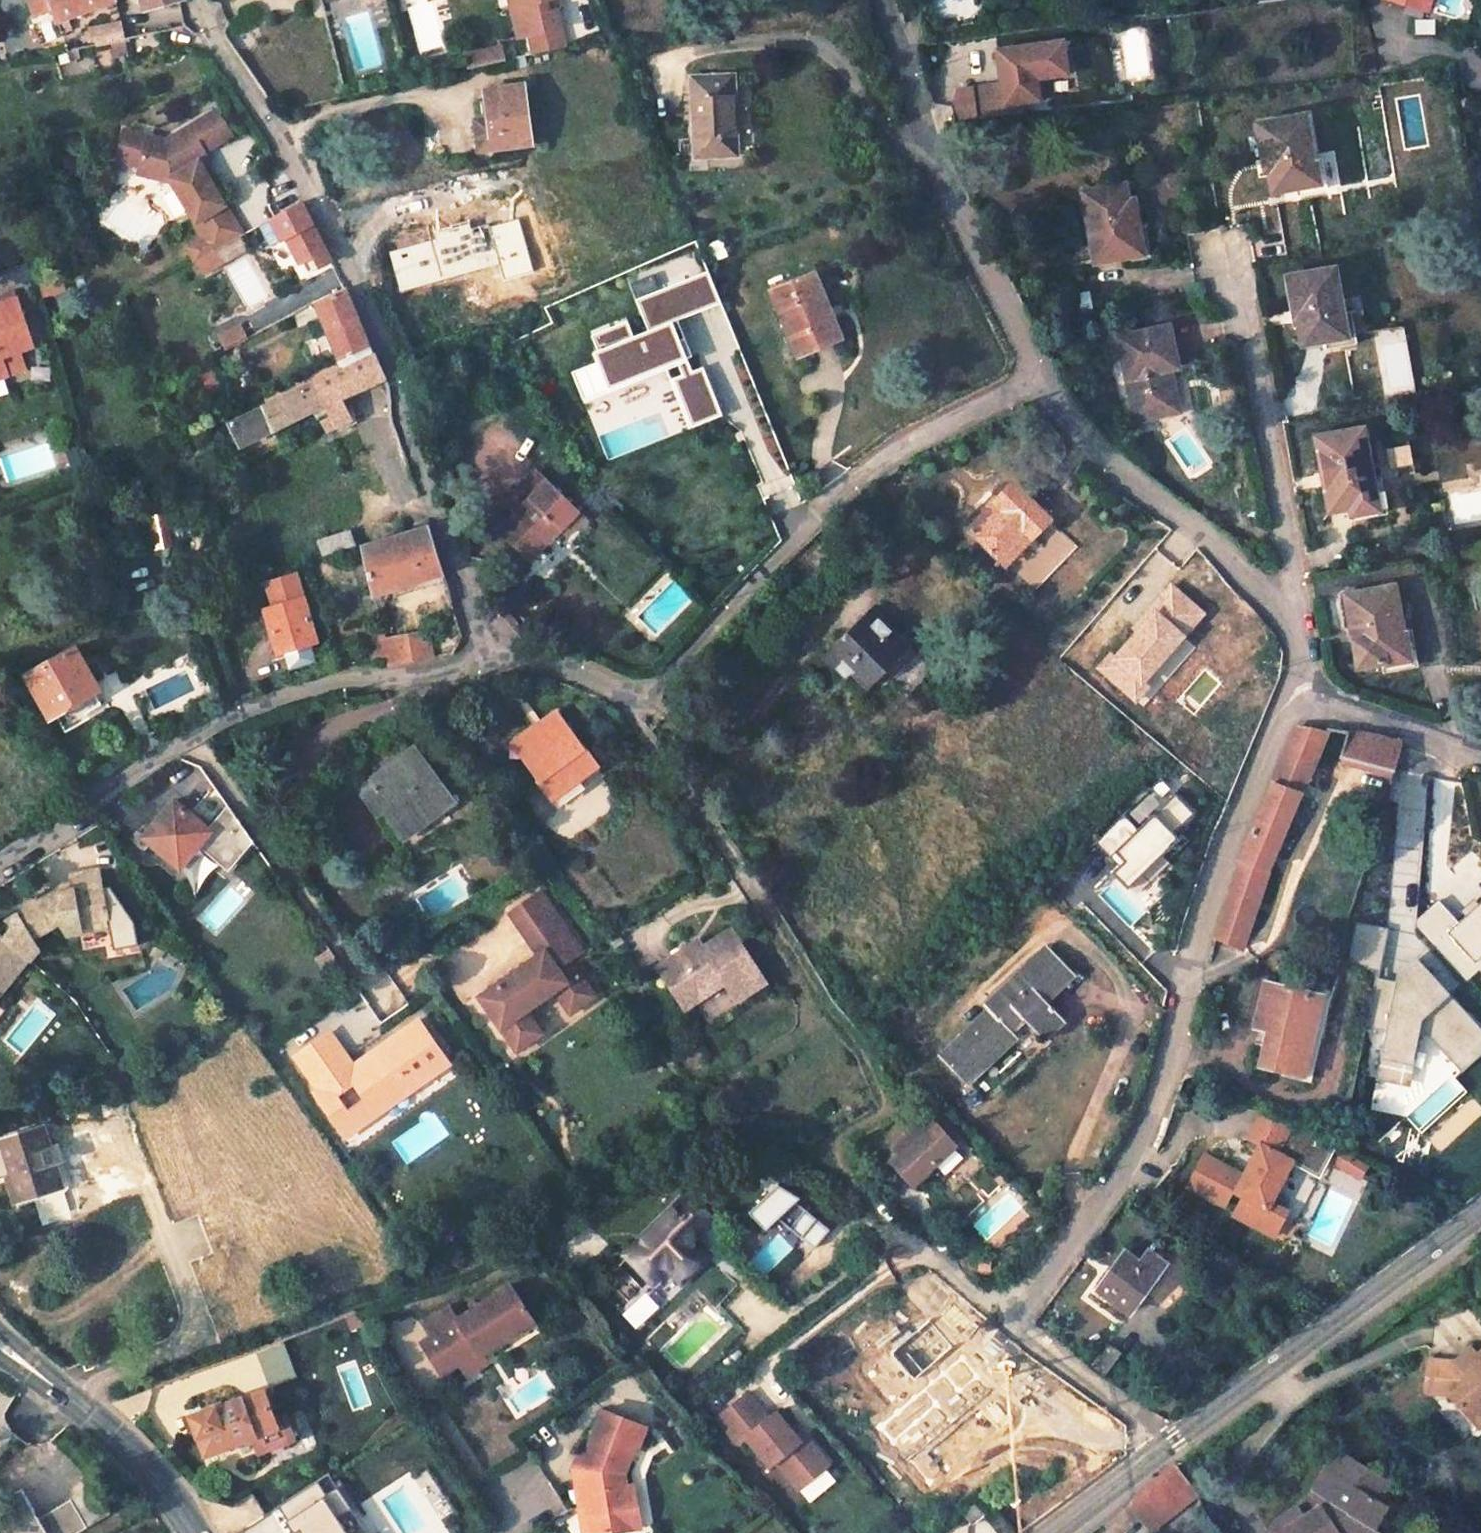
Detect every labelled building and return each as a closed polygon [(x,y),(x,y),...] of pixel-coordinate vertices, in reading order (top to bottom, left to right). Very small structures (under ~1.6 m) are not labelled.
[(47,0),(27,0),(33,14),(51,8),(47,0)] [(51,8),(56,23),(66,19),(111,2),(110,0),(47,0),(51,8)] [(145,10),(178,0),(142,0),(145,10)] [(531,55),(562,48),(554,12),(545,14),(543,0),(544,0),(507,0),(516,38),(526,35),(531,55)] [(1405,5),(1426,12),(1430,0),(1407,0),(1405,5)] [(121,18),(115,19),(119,39),(126,38),(121,18)] [(60,32),(70,29),(66,19),(56,23),(60,32)] [(111,41),(117,39),(119,39),(115,19),(87,25),(89,30),(92,45),(111,41)] [(129,52),(126,38),(119,39),(117,39),(111,41),(115,55),(129,52)] [(1066,46),(1001,55),(1005,88),(972,92),(976,125),(1031,117),(1029,102),(1042,100),(1039,83),(1070,79),(1066,46)] [(463,55),(466,70),(501,62),(498,47),(463,55)] [(733,84),(701,85),(701,123),(694,122),(694,157),(735,155),(733,84)] [(491,97),(507,154),(545,143),(528,85),(491,97)] [(693,85),(694,122),(701,123),(701,85),(693,85)] [(242,235),(226,205),(198,155),(234,135),(220,109),(168,138),(123,130),(118,161),(143,165),(143,162),(160,165),(158,175),(169,178),(171,177),(196,221),(193,223),(196,230),(179,239),(191,263),(242,235)] [(507,154),(498,122),(483,126),(493,158),(507,154)] [(1305,122),(1256,129),(1260,162),(1266,162),(1271,196),(1295,193),(1296,197),(1323,193),(1318,163),(1311,163),(1305,122)] [(160,165),(143,162),(143,165),(142,172),(158,175),(160,165)] [(1127,188),(1085,195),(1098,264),(1130,259),(1132,264),(1150,261),(1145,228),(1141,229),(1137,203),(1130,204),(1127,188)] [(272,218),(287,248),(292,245),(303,265),(315,258),(321,268),(329,263),(299,204),(272,218)] [(653,259),(666,289),(694,276),(682,247),(653,259)] [(216,251),(195,263),(202,276),(224,264),(216,251)] [(816,272),(767,291),(795,361),(834,344),(822,313),(830,309),(816,272)] [(1333,273),(1283,280),(1290,327),(1297,325),(1300,350),(1324,346),(1326,354),(1356,349),(1351,317),(1340,318),(1333,273)] [(343,290),(316,303),(341,359),(369,346),(343,290)] [(8,375),(4,365),(21,360),(18,351),(33,346),(16,297),(0,303),(0,378),(8,375)] [(822,313),(834,344),(843,340),(830,309),(822,313)] [(579,332),(555,351),(582,385),(587,382),(595,392),(598,390),(600,392),(636,364),(651,365),(660,376),(673,366),(675,351),(649,320),(637,318),(631,323),(626,317),(611,315),(607,322),(585,339),(579,332)] [(241,321),(217,333),(225,348),(249,336),(241,321)] [(1172,321),(1120,329),(1132,415),(1155,411),(1154,404),(1174,401),(1170,365),(1177,364),(1172,321)] [(362,389),(384,379),(375,355),(312,384),(327,417),(317,422),(323,434),(349,421),(347,416),(340,400),(362,389)] [(709,371),(678,376),(685,423),(716,419),(709,371)] [(312,384),(230,422),(240,445),(322,407),(312,384)] [(367,400),(362,389),(340,400),(347,416),(354,413),(352,407),(367,400)] [(324,411),(315,416),(317,422),(327,417),(324,411)] [(1363,434),(1316,440),(1327,517),(1349,514),(1350,523),(1382,519),(1377,486),(1371,486),(1363,434)] [(391,505),(416,496),(404,460),(379,469),(391,505)] [(587,513),(539,466),(509,497),(518,508),(499,526),(531,557),(563,526),(568,531),(587,513)] [(1048,521),(1012,487),(970,530),(997,558),(1023,531),(1030,539),(1048,521)] [(360,547),(373,591),(442,572),(428,527),(360,547)] [(346,530),(315,538),(320,556),(351,547),(346,530)] [(1004,566),(1030,539),(1023,531),(997,558),(1004,566)] [(296,576),(269,584),(277,611),(265,614),(278,651),(283,649),(290,670),(318,661),(312,640),(316,639),(296,576)] [(1212,612),(1175,580),(1102,665),(1139,697),(1212,612)] [(1384,587),(1335,594),(1345,666),(1369,664),(1371,673),(1405,668),(1399,632),(1392,634),(1384,587)] [(870,609),(823,655),(841,674),(847,668),(868,688),(886,671),(909,647),(870,609)] [(381,629),(372,632),(378,652),(386,650),(390,663),(412,661),(427,658),(421,632),(385,641),(381,629)] [(26,674),(52,717),(101,690),(77,647),(26,674)] [(917,656),(909,647),(886,671),(894,678),(917,656)] [(597,765),(581,744),(580,744),(555,708),(517,735),(532,756),(526,760),(537,775),(536,776),(550,795),(597,765)] [(1214,939),(1240,947),(1262,884),(1324,733),(1322,733),(1294,727),(1231,878),(1214,939)] [(1344,731),(1337,759),(1393,771),(1401,746),(1377,737),(1344,731)] [(532,756),(517,735),(511,740),(526,760),(532,756)] [(393,774),(363,795),(376,812),(382,808),(400,833),(451,798),(413,746),(387,765),(393,774)] [(550,795),(556,805),(597,767),(597,765),(550,795)] [(143,835),(179,867),(211,831),(198,821),(210,807),(188,789),(178,802),(175,800),(143,835)] [(1096,842),(1110,856),(1137,828),(1122,814),(1096,842)] [(203,848),(224,871),(254,843),(233,820),(203,848)] [(14,969),(26,957),(22,948),(26,946),(35,949),(44,945),(46,935),(51,932),(55,941),(72,938),(73,945),(103,940),(97,885),(65,890),(67,905),(49,909),(34,917),(21,913),(16,926),(2,934),(0,936),(0,984),(14,969)] [(580,953),(537,892),(506,914),(536,956),(508,976),(511,980),(500,988),(497,983),(476,998),(514,1052),(538,1035),(523,1013),(551,993),(576,975),(567,961),(580,953)] [(1416,917),(1417,926),(1467,982),(1479,972),(1480,973),(1480,901),(1459,921),(1441,898),(1416,917)] [(1354,965),(1384,966),(1385,926),(1355,925),(1354,965)] [(656,967),(682,1003),(722,977),(736,997),(767,978),(732,928),(693,954),(688,947),(656,967)] [(1041,998),(1069,971),(1048,950),(1021,977),(1041,998)] [(1423,1020),(1452,995),(1419,956),(1397,974),(1396,981),(1386,1031),(1377,1079),(1410,1085),(1423,1020)] [(940,1056),(964,1082),(1014,1035),(1007,1029),(1019,1017),(1041,1040),(1062,1019),(1041,998),(1021,977),(1017,973),(996,993),(1002,998),(940,1056)] [(576,975),(551,993),(567,1015),(592,998),(576,975)] [(1367,1028),(1386,1031),(1396,981),(1376,977),(1367,1028)] [(1321,992),(1263,978),(1253,1024),(1272,1029),(1268,1044),(1263,1043),(1259,1062),(1304,1071),(1321,992)] [(1455,996),(1434,1015),(1430,1037),(1463,1074),(1480,1058),(1480,1025),(1455,996)] [(311,1096),(343,1138),(374,1116),(370,1110),(408,1084),(413,1090),(448,1066),(418,1022),(344,1073),(338,1065),(320,1038),(291,1058),(316,1092),(311,1096)] [(1206,1159),(1189,1193),(1225,1211),(1232,1196),(1244,1202),(1234,1220),(1275,1241),(1288,1216),(1272,1208),(1278,1194),(1293,1167),(1298,1170),(1314,1139),(1263,1113),(1247,1143),(1260,1149),(1244,1180),(1206,1159)] [(927,1120),(899,1145),(904,1151),(897,1158),(916,1181),(961,1142),(941,1120),(933,1126),(927,1120)] [(3,1138),(13,1171),(7,1173),(15,1200),(61,1185),(43,1126),(3,1138)] [(1344,1175),(1352,1162),(1341,1155),(1333,1168),(1344,1175)] [(1360,1184),(1368,1171),(1352,1162),(1344,1175),(1360,1184)] [(767,1230),(778,1218),(812,1251),(829,1234),(798,1204),(802,1200),(780,1179),(748,1212),(767,1230)] [(1295,1203),(1278,1194),(1272,1208),(1288,1216),(1295,1203)] [(692,1196),(628,1255),(650,1280),(662,1270),(670,1271),(678,1280),(701,1258),(689,1244),(691,1232),(708,1215),(692,1196)] [(1140,1262),(1125,1252),(1099,1288),(1130,1311),(1154,1279),(1137,1266),(1140,1262)] [(1144,1257),(1140,1262),(1137,1266),(1154,1279),(1160,1270),(1144,1257)] [(530,1318),(506,1282),(454,1318),(428,1335),(418,1342),(438,1372),(455,1361),(462,1357),(461,1355),(472,1348),(476,1354),(509,1332),(530,1318)] [(622,1315),(636,1329),(659,1307),(645,1293),(622,1315)] [(445,1306),(419,1323),(428,1335),(454,1318),(445,1306)] [(1478,1353),(1472,1345),(1454,1362),(1467,1363),(1478,1353)] [(917,1414),(937,1436),(953,1423),(956,1426),(1016,1375),(991,1348),(931,1398),(933,1401),(917,1414)] [(1426,1359),(1422,1389),(1449,1392),(1472,1418),(1480,1410),(1480,1351),(1478,1353),(1467,1363),(1454,1362),(1426,1359)] [(471,1369),(462,1357),(455,1361),(463,1374),(471,1369)] [(837,1388),(868,1364),(864,1360),(834,1385),(837,1388)] [(885,1383),(868,1364),(837,1388),(855,1409),(885,1383)] [(190,1409),(193,1416),(206,1452),(253,1435),(256,1435),(281,1426),(276,1410),(267,1383),(190,1409)] [(748,1393),(717,1418),(737,1444),(745,1438),(768,1467),(774,1462),(797,1490),(828,1466),(805,1437),(799,1441),(776,1412),(768,1418),(748,1393)] [(281,1426),(256,1435),(261,1446),(297,1433),(287,1406),(276,1410),(281,1426)] [(587,1459),(583,1473),(590,1475),(585,1483),(573,1485),(577,1505),(584,1504),(589,1532),(594,1532),(631,1527),(627,1505),(617,1507),(614,1488),(624,1486),(628,1472),(636,1443),(640,1444),(645,1423),(600,1410),(587,1459)] [(937,1436),(917,1414),(901,1427),(921,1450),(937,1436)] [(1278,1525),(1283,1532),(1367,1532),(1373,1529),(1378,1532),(1380,1532),(1395,1508),(1384,1502),(1397,1483),(1346,1452),(1334,1472),(1347,1481),(1327,1510),(1311,1520),(1304,1510),(1278,1525)] [(583,1473),(587,1459),(579,1457),(570,1463),(573,1485),(585,1483),(590,1475),(583,1473)] [(1176,1463),(1133,1498),(1106,1520),(1116,1532),(1127,1532),(1142,1521),(1152,1532),(1197,1496),(1176,1463)] [(328,1471),(274,1505),(291,1532),(298,1532),(299,1532),(367,1532),(328,1471)] [(1347,1481),(1334,1472),(1315,1502),(1327,1510),(1347,1481)] [(627,1505),(631,1527),(638,1526),(632,1485),(624,1486),(614,1488),(617,1507),(627,1505)] [(973,1504),(985,1517),(996,1506),(985,1493),(973,1504)] [(85,1523),(71,1497),(15,1529),(7,1521),(12,1519),(1,1500),(0,1501),(0,1532),(68,1532),(85,1523)] [(577,1505),(582,1532),(589,1532),(584,1504),(577,1505)]
